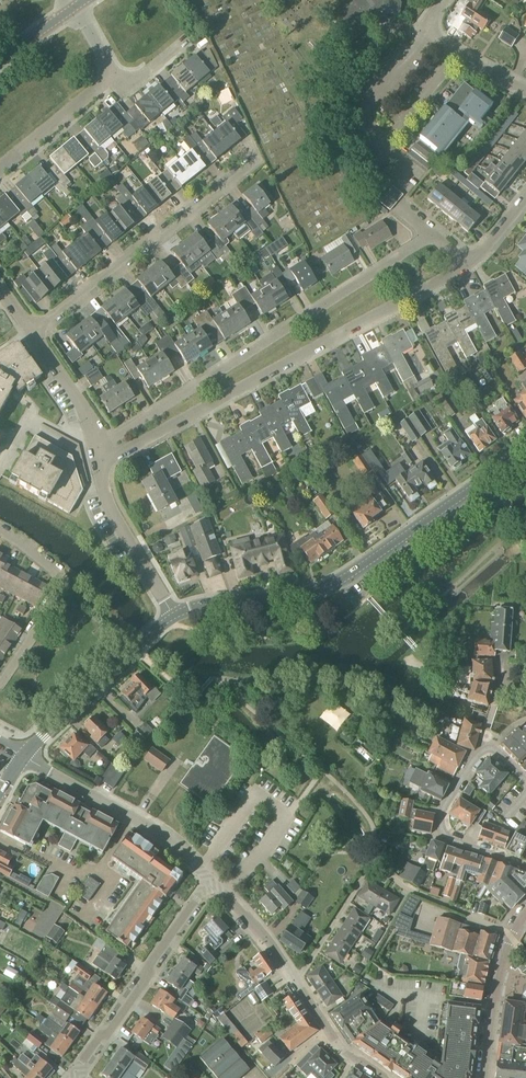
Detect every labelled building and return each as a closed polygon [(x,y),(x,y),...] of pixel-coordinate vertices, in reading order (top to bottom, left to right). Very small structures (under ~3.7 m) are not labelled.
[(401,4),(398,0),(355,0),(348,5),(346,2),(330,15),(329,19),(331,22),(336,23),(343,17),(342,23),(347,30),(353,31),(350,33),(354,39),(360,34),(384,16),(389,22),(400,13),(401,4)] [(447,24),(452,27),(463,35),(465,35),(487,1),(486,0),(474,0),(474,1),(472,0),(461,16),(455,14),(447,24)] [(483,32),(492,19),(480,12),(465,35),(471,40),(479,28),(483,32)] [(459,42),(463,35),(452,27),(447,34),(459,42)] [(511,48),(519,36),(506,27),(498,40),(511,48)] [(204,51),(210,47),(204,39),(198,43),(204,51)] [(201,51),(183,67),(197,84),(216,69),(207,58),(201,51)] [(183,67),(165,82),(179,99),(183,103),(189,98),(185,94),(197,84),(183,67)] [(208,78),(214,86),(225,79),(220,70),(208,78)] [(161,114),(179,99),(165,82),(147,97),(161,114)] [(198,93),(210,93),(210,84),(198,84),(198,93)] [(478,124),(480,122),(492,107),(474,92),(473,93),(463,85),(419,140),(437,154),(468,115),(478,124)] [(228,104),(235,101),(229,88),(221,92),(228,104)] [(143,129),(161,114),(147,97),(129,112),(126,114),(132,121),(135,119),(143,129)] [(191,112),(198,106),(195,102),(188,108),(191,112)] [(108,112),(96,121),(111,139),(122,129),(125,132),(123,134),(128,139),(135,133),(129,125),(133,122),(132,121),(126,114),(121,108),(118,111),(114,107),(108,112)] [(186,107),(180,113),(184,118),(190,112),(186,107)] [(228,151),(246,137),(236,125),(242,119),(234,108),(222,118),(226,124),(214,133),(228,151)] [(504,123),(508,127),(517,116),(512,113),(504,123)] [(101,147),(111,139),(96,121),(85,131),(90,137),(85,142),(103,163),(107,160),(108,159),(108,156),(101,147)] [(500,137),(508,127),(504,123),(496,134),(498,135),(500,137)] [(228,151),(214,133),(203,142),(195,132),(188,137),(211,165),(228,151)] [(517,142),(525,149),(525,132),(522,136),(517,142)] [(500,137),(498,135),(496,134),(488,144),(492,147),(500,137)] [(193,179),(211,165),(188,137),(183,141),(191,152),(179,161),(193,179)] [(142,151),(149,145),(144,138),(136,143),(142,151)] [(103,163),(85,142),(79,146),(74,140),(62,149),(77,167),(88,157),(89,159),(88,162),(95,170),(103,163)] [(525,161),(525,149),(517,142),(509,153),(524,164),(525,161)] [(428,171),(428,170),(436,160),(415,144),(407,155),(428,171)] [(484,157),(492,147),(488,144),(479,154),(484,157)] [(65,177),(77,167),(62,149),(50,159),(56,166),(50,170),(67,190),(68,189),(67,187),(70,184),(68,180),(65,177)] [(515,174),(524,164),(509,153),(501,163),(515,174)] [(476,167),(484,157),(479,154),(472,164),(476,167)] [(386,164),(378,157),(374,162),(382,169),(386,164)] [(176,193),(193,179),(179,161),(162,175),(176,193)] [(507,185),(515,174),(501,163),(497,168),(491,164),(486,170),(491,172),(507,185)] [(467,177),(476,167),(472,164),(463,174),(467,177)] [(117,165),(110,168),(112,175),(119,172),(117,165)] [(67,190),(50,170),(45,175),(39,168),(28,178),(42,195),(54,185),(61,195),(63,193),(66,197),(70,194),(67,190)] [(451,170),(448,174),(455,179),(458,175),(451,170)] [(491,172),(486,170),(484,173),(489,178),(484,184),(480,189),(485,193),(490,188),(499,195),(507,185),(491,172)] [(159,207),(176,193),(162,175),(144,189),(159,207)] [(31,205),(42,195),(28,178),(16,188),(21,194),(16,199),(32,218),(38,213),(31,205)] [(462,185),(468,191),(472,186),(465,181),(462,185)] [(437,209),(449,194),(438,186),(426,200),(437,209)] [(479,192),(472,186),(468,191),(475,196),(479,192)] [(263,221),(269,216),(264,210),(270,205),(255,187),(243,197),(253,209),(246,214),(258,229),(265,223),(263,221)] [(403,196),(392,187),(388,192),(399,201),(403,196)] [(141,221),(159,207),(144,189),(127,203),(141,221)] [(395,206),(399,201),(388,192),(384,197),(395,206)] [(447,217),(459,203),(449,194),(437,209),(447,217)] [(127,203),(121,195),(116,200),(121,207),(109,217),(124,235),(141,221),(127,203)] [(16,199),(10,203),(5,197),(0,202),(0,215),(8,224),(19,214),(22,218),(27,223),(32,218),(16,199)] [(379,202),(390,211),(395,206),(384,197),(379,202)] [(482,202),(489,208),(493,203),(486,198),(482,202)] [(457,225),(469,211),(459,203),(447,217),(457,225)] [(258,229),(246,214),(240,219),(231,207),(219,216),(233,234),(238,240),(250,231),(252,234),(258,229)] [(467,234),(479,220),(469,211),(457,225),(467,234)] [(124,235),(109,217),(106,213),(95,222),(89,214),(83,219),(86,223),(106,249),(124,235)] [(8,224),(0,215),(0,245),(6,239),(2,234),(10,227),(8,224)] [(233,234),(219,216),(218,215),(211,220),(212,222),(207,226),(217,237),(211,242),(223,257),(229,252),(225,248),(229,245),(229,242),(227,239),(233,234)] [(63,228),(71,221),(67,217),(59,223),(63,228)] [(34,221),(28,226),(37,238),(43,234),(34,221)] [(88,263),(106,249),(86,223),(80,228),(86,235),(74,245),(88,263)] [(352,238),(358,249),(360,248),(361,250),(367,246),(370,251),(391,238),(381,223),(362,236),(360,233),(353,237),(353,238),(352,238)] [(484,233),(487,229),(482,224),(479,228),(484,233)] [(358,249),(352,238),(349,234),(342,239),(341,238),(324,249),(329,256),(322,260),(332,276),(352,263),(349,258),(360,251),(358,249)] [(223,257),(211,242),(205,247),(196,235),(184,244),(198,262),(209,253),(217,262),(223,257)] [(281,238),(265,249),(269,255),(271,258),(287,247),(281,238)] [(519,249),(525,254),(515,266),(525,274),(525,241),(519,249)] [(88,263),(74,245),(63,254),(56,244),(49,249),(71,277),(88,263)] [(186,272),(198,262),(184,244),(172,254),(182,265),(176,270),(188,285),(193,280),(186,272)] [(35,254),(30,247),(29,248),(24,251),(23,252),(29,259),(35,254)] [(54,291),(71,277),(49,249),(43,255),(50,264),(39,273),(54,291)] [(265,249),(257,254),(262,260),(269,255),(265,249)] [(284,261),(278,265),(278,267),(288,282),(295,278),(303,291),(315,283),(308,271),(311,269),(307,263),(304,265),(291,272),(285,262),(284,261)] [(188,285),(176,270),(170,275),(161,263),(149,273),(163,290),(169,286),(172,290),(178,286),(181,290),(188,285)] [(288,300),(280,288),(286,284),(276,268),(269,272),(270,274),(259,282),(264,290),(263,290),(275,309),(288,300)] [(36,305),(54,291),(39,273),(28,282),(24,275),(14,283),(18,289),(21,287),(23,289),(20,291),(30,304),(32,301),(36,305)] [(151,300),(163,290),(149,273),(137,282),(147,293),(140,298),(152,313),(158,308),(151,300)] [(513,324),(500,300),(514,292),(505,276),(482,288),(484,292),(485,292),(494,308),(494,309),(504,329),(513,324)] [(206,282),(211,287),(215,284),(211,278),(206,282)] [(275,309),(263,290),(251,299),(244,288),(241,284),(235,288),(238,292),(248,308),(254,304),(262,317),(275,309)] [(125,292),(114,301),(128,318),(139,309),(146,318),(152,313),(140,298),(134,303),(125,292)] [(204,295),(208,300),(213,297),(210,292),(204,295)] [(242,312),(248,308),(238,292),(231,296),(237,307),(226,314),(237,332),(250,325),(242,312)] [(494,309),(494,308),(485,292),(484,292),(463,303),(465,307),(474,324),(484,344),(494,339),(482,315),(494,309)] [(116,328),(128,318),(114,301),(102,310),(112,322),(106,327),(117,341),(123,337),(116,328)] [(474,324),(465,307),(443,319),(445,323),(446,322),(455,339),(454,340),(465,360),(474,355),(462,331),(474,324)] [(237,332),(226,314),(213,322),(207,312),(200,316),(210,332),(217,328),(225,340),(237,332)] [(204,336),(210,332),(200,316),(194,320),(200,331),(188,339),(199,356),(212,348),(204,336)] [(90,319),(79,329),(93,346),(104,338),(111,347),(117,341),(106,327),(100,331),(90,319)] [(454,340),(455,339),(446,322),(445,323),(424,334),(446,375),(455,370),(442,346),(454,340)] [(81,356),(93,346),(79,329),(67,338),(75,348),(65,356),(72,366),(76,362),(82,369),(88,364),(81,356)] [(412,378),(400,355),(412,348),(403,331),(381,343),(383,347),(383,346),(392,364),(403,384),(403,383),(414,403),(419,400),(412,386),(417,383),(414,377),(412,378)] [(199,356),(188,339),(175,347),(168,336),(162,340),(172,356),(179,352),(187,364),(199,356)] [(166,361),(172,356),(162,340),(155,345),(162,355),(149,363),(161,381),(173,373),(166,361)] [(134,354),(141,349),(137,343),(129,348),(134,354)] [(41,378),(18,345),(0,357),(0,476),(71,515),(88,484),(77,445),(28,418),(5,405),(14,388),(18,393),(41,378)] [(392,364),(383,346),(383,347),(361,358),(363,362),(372,379),(383,400),(393,394),(380,370),(392,364)] [(525,369),(525,363),(519,352),(509,359),(518,374),(525,369)] [(472,370),(486,362),(483,356),(469,364),(472,370)] [(161,381),(149,363),(137,371),(130,360),(124,364),(135,381),(141,377),(149,389),(161,381)] [(372,379),(363,362),(341,373),(343,377),(344,377),(353,395),(363,415),(373,409),(360,385),(372,379)] [(88,382),(100,374),(96,368),(84,376),(88,382)] [(91,387),(104,380),(100,374),(88,382),(91,387)] [(344,377),(343,377),(328,386),(322,374),(313,379),(322,395),(324,394),(343,430),(344,430),(348,436),(359,431),(355,424),(354,425),(341,401),(353,395),(344,377)] [(419,386),(423,393),(437,386),(432,378),(419,386)] [(314,400),(322,395),(313,379),(305,383),(314,400)] [(108,384),(121,406),(133,398),(124,384),(118,388),(113,380),(108,384)] [(110,413),(121,406),(108,384),(102,387),(106,395),(100,399),(110,413)] [(310,434),(297,410),(310,403),(300,385),(278,397),(280,401),(290,418),(289,418),(301,439),(310,434)] [(449,418),(455,415),(440,394),(435,398),(449,418)] [(515,403),(525,419),(525,418),(525,395),(515,403)] [(506,436),(510,433),(510,428),(508,425),(516,420),(502,400),(496,404),(496,408),(488,414),(502,435),(506,436)] [(277,425),(289,418),(290,418),(280,401),(259,413),(261,417),(270,434),(281,454),(290,449),(277,425)] [(408,419),(419,437),(431,428),(419,411),(408,419)] [(479,422),(474,416),(469,419),(474,426),(465,432),(479,454),(487,448),(486,447),(495,441),(481,421),(479,422)] [(270,434),(261,417),(239,428),(241,432),(250,449),(251,449),(261,469),(270,464),(258,441),(270,434)] [(411,443),(419,437),(408,419),(399,425),(411,443)] [(392,431),(395,428),(389,420),(385,422),(392,431)] [(454,470),(460,466),(460,463),(470,456),(452,430),(444,435),(449,442),(438,450),(451,469),(454,470)] [(238,456),(250,449),(241,432),(220,444),(242,485),(251,480),(238,456)] [(202,488),(215,481),(209,470),(214,467),(212,462),(199,439),(185,447),(197,469),(193,472),(202,488)] [(401,456),(405,461),(411,457),(408,452),(401,456)] [(158,512),(176,502),(165,481),(181,472),(172,454),(149,467),(154,477),(143,483),(158,512)] [(362,477),(364,476),(372,470),(368,465),(362,456),(352,463),(362,477)] [(408,466),(415,462),(411,457),(405,461),(408,466)] [(375,475),(378,473),(381,471),(374,461),(368,465),(372,470),(375,475)] [(268,479),(277,474),(272,464),(262,469),(268,479)] [(411,482),(416,489),(423,484),(425,487),(426,486),(429,492),(436,487),(433,482),(433,481),(421,464),(413,469),(418,477),(411,482)] [(418,477),(413,469),(406,474),(401,466),(391,473),(396,481),(395,482),(411,504),(418,498),(415,494),(416,494),(414,491),(416,489),(411,482),(418,477)] [(379,496),(370,482),(362,488),(369,498),(349,511),(362,530),(372,524),(370,521),(380,515),(379,513),(388,507),(380,496),(379,496)] [(325,520),(335,513),(322,495),(313,502),(325,520)] [(202,511),(198,504),(190,508),(194,515),(202,511)] [(202,562),(220,555),(207,521),(190,528),(202,562)] [(187,549),(195,546),(189,527),(181,530),(187,549)] [(317,539),(327,555),(333,551),(334,547),(341,542),(332,528),(320,536),(317,532),(314,535),(317,539)] [(175,535),(164,539),(167,547),(175,544),(174,541),(177,540),(175,535)] [(327,555),(317,539),(314,535),(305,541),(304,540),(303,538),(289,548),(293,555),(301,550),(303,552),(311,564),(318,558),(322,559),(327,555)] [(233,549),(231,549),(238,579),(251,575),(249,565),(257,563),(258,567),(266,565),(265,561),(274,559),(278,575),(291,572),(282,537),(249,545),(248,539),(232,543),(233,549)] [(189,558),(186,551),(177,554),(180,561),(171,564),(174,573),(177,572),(177,574),(176,576),(178,579),(179,580),(180,581),(196,575),(190,557),(189,558)] [(6,566),(9,560),(0,555),(0,576),(6,566)] [(210,577),(219,574),(214,560),(205,564),(210,577)] [(16,571),(6,566),(0,576),(0,588),(6,591),(16,571)] [(16,597),(27,577),(16,571),(6,591),(16,597)] [(26,602),(37,582),(27,577),(16,597),(26,602)] [(37,608),(48,588),(37,582),(26,602),(37,608)] [(509,652),(512,611),(496,610),(495,618),(492,618),(491,641),(495,642),(494,651),(495,651),(509,652)] [(71,628),(76,619),(68,615),(64,624),(71,628)] [(14,641),(21,631),(2,618),(0,622),(0,631),(14,641)] [(14,641),(0,631),(0,646),(8,651),(14,641)] [(495,642),(491,641),(476,641),(475,656),(494,657),(495,651),(494,651),(495,642)] [(449,659),(452,649),(439,646),(436,656),(449,659)] [(467,662),(468,652),(454,651),(454,661),(467,662)] [(515,651),(515,660),(525,660),(525,651),(515,651)] [(473,683),(495,683),(495,680),(493,680),(491,662),(472,662),(473,672),(473,683)] [(123,696),(120,698),(136,714),(147,698),(152,703),(161,695),(158,691),(154,687),(152,689),(151,688),(151,686),(148,683),(147,683),(139,675),(131,682),(133,684),(125,691),(122,694),(123,696)] [(491,695),(495,683),(473,683),(467,701),(488,707),(491,695)] [(109,732),(95,718),(92,720),(90,718),(85,723),(87,725),(85,728),(93,736),(92,738),(97,744),(98,744),(102,748),(109,741),(104,737),(109,732)] [(477,740),(482,726),(465,721),(457,745),(474,751),(477,740)] [(139,729),(133,735),(142,743),(148,737),(154,732),(151,729),(147,724),(145,723),(139,729)] [(522,732),(518,729),(500,747),(518,765),(525,757),(525,728),(522,732)] [(339,736),(345,741),(348,737),(343,732),(339,736)] [(125,747),(128,744),(119,733),(112,739),(119,747),(122,744),(125,747)] [(86,746),(74,735),(61,749),(61,750),(60,753),(67,760),(70,758),(73,761),(82,752),(87,756),(90,758),(97,751),(88,743),(86,746)] [(211,808),(246,759),(213,735),(179,785),(211,808)] [(453,776),(457,768),(465,753),(436,739),(429,753),(432,755),(428,763),(453,776)] [(371,764),(375,759),(361,746),(363,743),(359,740),(352,747),(354,749),(371,764)] [(161,773),(169,762),(152,750),(144,761),(161,773)] [(489,797),(508,775),(489,759),(476,774),(485,782),(479,789),(489,797)] [(112,789),(125,773),(113,764),(100,781),(112,789)] [(427,775),(416,770),(410,784),(420,788),(419,791),(441,802),(450,784),(428,773),(427,775)] [(118,826),(80,806),(53,791),(52,794),(36,785),(27,788),(17,808),(14,806),(0,833),(25,846),(39,821),(64,834),(58,846),(70,853),(76,841),(102,855),(118,826)] [(469,797),(474,789),(468,785),(463,793),(469,797)] [(459,821),(469,806),(465,804),(467,801),(461,798),(450,816),(451,817),(451,819),(454,821),(456,820),(459,821)] [(491,799),(486,805),(490,809),(492,811),(498,805),(495,802),(491,799)] [(412,811),(414,802),(402,800),(399,817),(414,820),(412,831),(430,834),(434,815),(416,812),(412,811)] [(381,821),(385,805),(377,803),(376,808),(375,808),(373,819),(381,821)] [(469,806),(459,821),(462,823),(463,826),(466,828),(468,827),(469,828),(473,822),(478,825),(486,813),(481,810),(475,806),(473,809),(469,806)] [(525,825),(525,823),(524,821),(514,832),(521,835),(525,825)] [(504,847),(509,833),(484,824),(479,838),(504,847)] [(174,872),(155,859),(158,854),(129,833),(110,859),(142,881),(105,933),(131,952),(135,946),(133,944),(143,929),(146,931),(153,920),(151,918),(162,903),(164,905),(168,900),(166,898),(176,884),(176,885),(182,877),(174,871),(174,872)] [(524,840),(515,835),(505,853),(520,859),(525,849),(525,840),(524,840)] [(439,843),(433,841),(432,843),(430,842),(425,858),(429,860),(426,870),(433,873),(436,862),(440,863),(445,847),(438,845),(439,843)] [(459,871),(465,854),(447,848),(439,870),(452,874),(450,878),(449,878),(446,887),(443,896),(450,899),(453,889),(454,887),(459,871)] [(0,852),(0,873),(9,878),(9,877),(28,887),(32,881),(20,874),(19,876),(12,873),(15,867),(12,866),(13,865),(4,860),(7,856),(12,859),(15,854),(6,849),(3,854),(0,852)] [(459,871),(456,881),(462,883),(464,884),(467,874),(476,877),(475,878),(477,880),(476,883),(488,888),(497,865),(484,860),(484,861),(481,860),(482,859),(465,854),(459,871)] [(502,867),(497,865),(488,888),(486,890),(498,901),(500,899),(511,909),(525,894),(525,893),(524,890),(510,878),(513,871),(502,867)] [(419,889),(420,887),(427,874),(415,868),(408,883),(419,889)] [(524,890),(525,888),(525,876),(513,871),(510,878),(524,890)] [(42,879),(35,892),(47,899),(58,879),(54,877),(53,879),(50,877),(47,878),(45,881),(42,879)] [(89,902),(100,886),(88,877),(76,894),(89,902)] [(292,897),(301,888),(293,880),(284,888),(292,897)] [(284,911),(292,904),(273,881),(264,888),(270,895),(261,904),(271,916),(280,908),(284,911)] [(374,907),(383,891),(368,882),(359,898),(374,907)] [(460,889),(454,887),(453,889),(450,899),(450,900),(449,902),(451,902),(455,904),(460,889)] [(306,911),(314,899),(302,890),(294,902),(301,907),(306,911)] [(390,916),(399,900),(383,891),(374,907),(390,916)] [(410,896),(393,926),(398,928),(396,936),(430,945),(430,946),(452,952),(459,955),(472,959),(473,956),(489,961),(496,937),(495,937),(495,936),(483,932),(483,933),(481,932),(477,931),(477,930),(464,926),(464,927),(460,926),(460,925),(438,918),(432,937),(409,931),(416,909),(420,901),(410,896)] [(485,916),(488,905),(481,903),(477,913),(485,916)] [(345,924),(360,934),(369,919),(354,909),(345,924)] [(18,917),(24,920),(27,913),(22,910),(18,917)] [(304,928),(310,920),(300,913),(291,927),(281,942),(299,954),(309,939),(308,938),(311,933),(304,928)] [(31,916),(28,921),(36,926),(39,922),(31,916)] [(210,966),(220,957),(215,951),(222,945),(223,941),(220,938),(226,932),(215,919),(206,927),(207,928),(204,930),(209,935),(205,939),(204,943),(207,946),(199,954),(210,966)] [(350,949),(360,934),(345,924),(335,939),(350,949)] [(54,947),(65,932),(56,926),(48,938),(50,939),(48,942),(54,947)] [(380,938),(374,935),(371,940),(376,943),(380,938)] [(8,946),(10,941),(0,937),(0,943),(8,946)] [(96,959),(92,965),(105,973),(116,981),(125,967),(120,963),(124,957),(106,945),(100,940),(98,939),(93,946),(101,952),(96,959)] [(340,964),(350,949),(335,939),(325,954),(340,964)] [(258,983),(276,971),(263,953),(252,960),(259,969),(254,972),(251,968),(246,971),(244,968),(243,969),(241,968),(236,971),(236,974),(241,981),(242,981),(246,987),(246,989),(244,990),(244,991),(240,994),(238,994),(236,995),(235,997),(238,1001),(240,1001),(250,994),(254,991),(259,986),(258,983)] [(472,960),(472,959),(459,955),(456,969),(459,972),(458,979),(459,980),(461,981),(461,983),(484,987),(486,978),(487,972),(489,963),(472,960)] [(175,972),(187,981),(193,973),(198,977),(203,970),(207,973),(211,967),(206,964),(202,970),(197,966),(195,969),(183,960),(175,972)] [(106,994),(95,987),(101,979),(78,963),(72,972),(93,986),(88,994),(72,983),(69,988),(97,1008),(106,994)] [(360,977),(363,972),(354,965),(350,970),(360,977)] [(317,992),(332,982),(322,967),(307,977),(317,992)] [(170,978),(166,983),(177,991),(173,996),(182,1002),(191,1008),(191,1007),(195,1001),(186,995),(189,991),(183,986),(187,981),(175,972),(173,970),(169,976),(170,978)] [(258,996),(270,988),(266,982),(259,986),(254,991),(258,996)] [(327,1007),(342,997),(332,982),(317,992),(327,1007)] [(358,982),(354,988),(358,990),(362,989),(364,986),(358,982)] [(483,988),(466,985),(457,984),(457,985),(451,984),(449,997),(480,1002),(483,988)] [(66,994),(60,1001),(74,1011),(75,1012),(88,1021),(97,1008),(69,988),(65,993),(66,994)] [(270,988),(258,996),(262,1002),(273,994),(270,988)] [(155,999),(151,1005),(164,1014),(164,1013),(172,1018),(176,1013),(177,1013),(181,1007),(179,1006),(182,1002),(173,996),(170,1000),(160,992),(159,993),(158,992),(154,997),(155,999)] [(253,1006),(259,1002),(254,993),(248,997),(253,1006)] [(390,1012),(394,1006),(378,994),(373,1001),(390,1012)] [(332,1015),(342,1030),(343,1029),(352,1043),(351,1044),(370,1057),(372,1058),(372,1059),(384,1067),(383,1068),(389,1072),(391,1073),(392,1072),(398,1076),(400,1077),(432,1077),(433,1077),(435,1077),(471,1077),(471,1076),(472,1075),(472,1074),(474,1061),(475,1052),(475,1050),(475,1049),(477,1035),(477,1030),(478,1026),(478,1025),(479,1013),(480,1007),(447,1003),(445,1022),(446,1022),(446,1023),(445,1026),(444,1037),(443,1042),(441,1059),(441,1060),(441,1061),(440,1064),(435,1060),(432,1064),(424,1059),(426,1056),(418,1050),(416,1047),(414,1050),(409,1046),(397,1038),(400,1033),(401,1032),(402,1030),(395,1024),(393,1026),(393,1028),(390,1031),(388,1029),(380,1024),(371,1011),(372,1011),(361,995),(332,1015)] [(253,1012),(243,999),(228,1011),(238,1024),(253,1012)] [(297,1025),(307,1018),(295,1000),(285,1007),(297,1024),(297,1025)] [(56,1008),(70,1018),(74,1011),(60,1001),(56,1008)] [(525,1064),(525,1005),(505,1003),(502,1022),(499,1044),(498,1050),(514,1052),(513,1062),(525,1064)] [(66,1024),(70,1018),(56,1008),(52,1014),(66,1024)] [(217,1019),(218,1019),(225,1014),(224,1014),(225,1013),(221,1008),(213,1013),(218,1019),(217,1019)] [(209,1020),(213,1014),(210,1010),(207,1012),(209,1014),(207,1016),(206,1016),(205,1018),(204,1017),(199,1027),(203,1029),(209,1020)] [(225,1014),(218,1019),(242,1049),(249,1043),(225,1014)] [(35,1020),(43,1026),(47,1021),(39,1015),(35,1020)] [(304,1042),(317,1031),(307,1018),(297,1025),(297,1024),(292,1028),(304,1042)] [(152,1028),(149,1025),(142,1020),(131,1034),(143,1042),(143,1041),(149,1045),(155,1037),(159,1031),(153,1027),(152,1028)] [(176,1020),(169,1029),(183,1040),(190,1030),(176,1020)] [(59,1037),(71,1045),(79,1033),(68,1025),(64,1030),(56,1025),(55,1026),(47,1021),(44,1026),(59,1037)] [(71,1045),(59,1037),(44,1026),(40,1031),(48,1036),(47,1037),(50,1038),(45,1045),(51,1049),(62,1057),(71,1045)] [(262,1044),(273,1035),(267,1027),(256,1037),(262,1044)] [(290,1052),(304,1042),(292,1028),(279,1038),(290,1052)] [(169,1029),(163,1038),(177,1048),(183,1040),(169,1029)] [(33,1032),(26,1040),(33,1045),(38,1049),(45,1041),(33,1032)] [(250,1071),(222,1039),(199,1058),(216,1077),(241,1077),(250,1071)] [(177,1048),(171,1057),(179,1063),(192,1046),(183,1040),(177,1048)] [(268,1042),(259,1051),(262,1055),(274,1068),(284,1058),(271,1046),(268,1042)] [(135,1077),(141,1069),(145,1072),(151,1063),(138,1052),(135,1056),(134,1058),(121,1049),(112,1062),(134,1077),(135,1077)] [(319,1050),(312,1057),(308,1053),(295,1066),(306,1077),(310,1073),(315,1077),(331,1077),(333,1077),(328,1072),(335,1065),(319,1050)] [(19,1061),(39,1077),(44,1077),(46,1076),(49,1077),(54,1072),(51,1070),(52,1069),(41,1061),(39,1059),(36,1056),(35,1057),(31,1063),(24,1057),(23,1056),(19,1061)] [(188,1074),(194,1064),(187,1059),(181,1070),(188,1074)] [(13,1066),(27,1077),(39,1077),(19,1061),(18,1060),(13,1066)] [(112,1062),(102,1075),(106,1077),(134,1077),(112,1062)] [(513,1062),(513,1064),(497,1063),(495,1077),(525,1077),(525,1064),(513,1062)] [(365,1077),(353,1069),(347,1077),(365,1077)]
